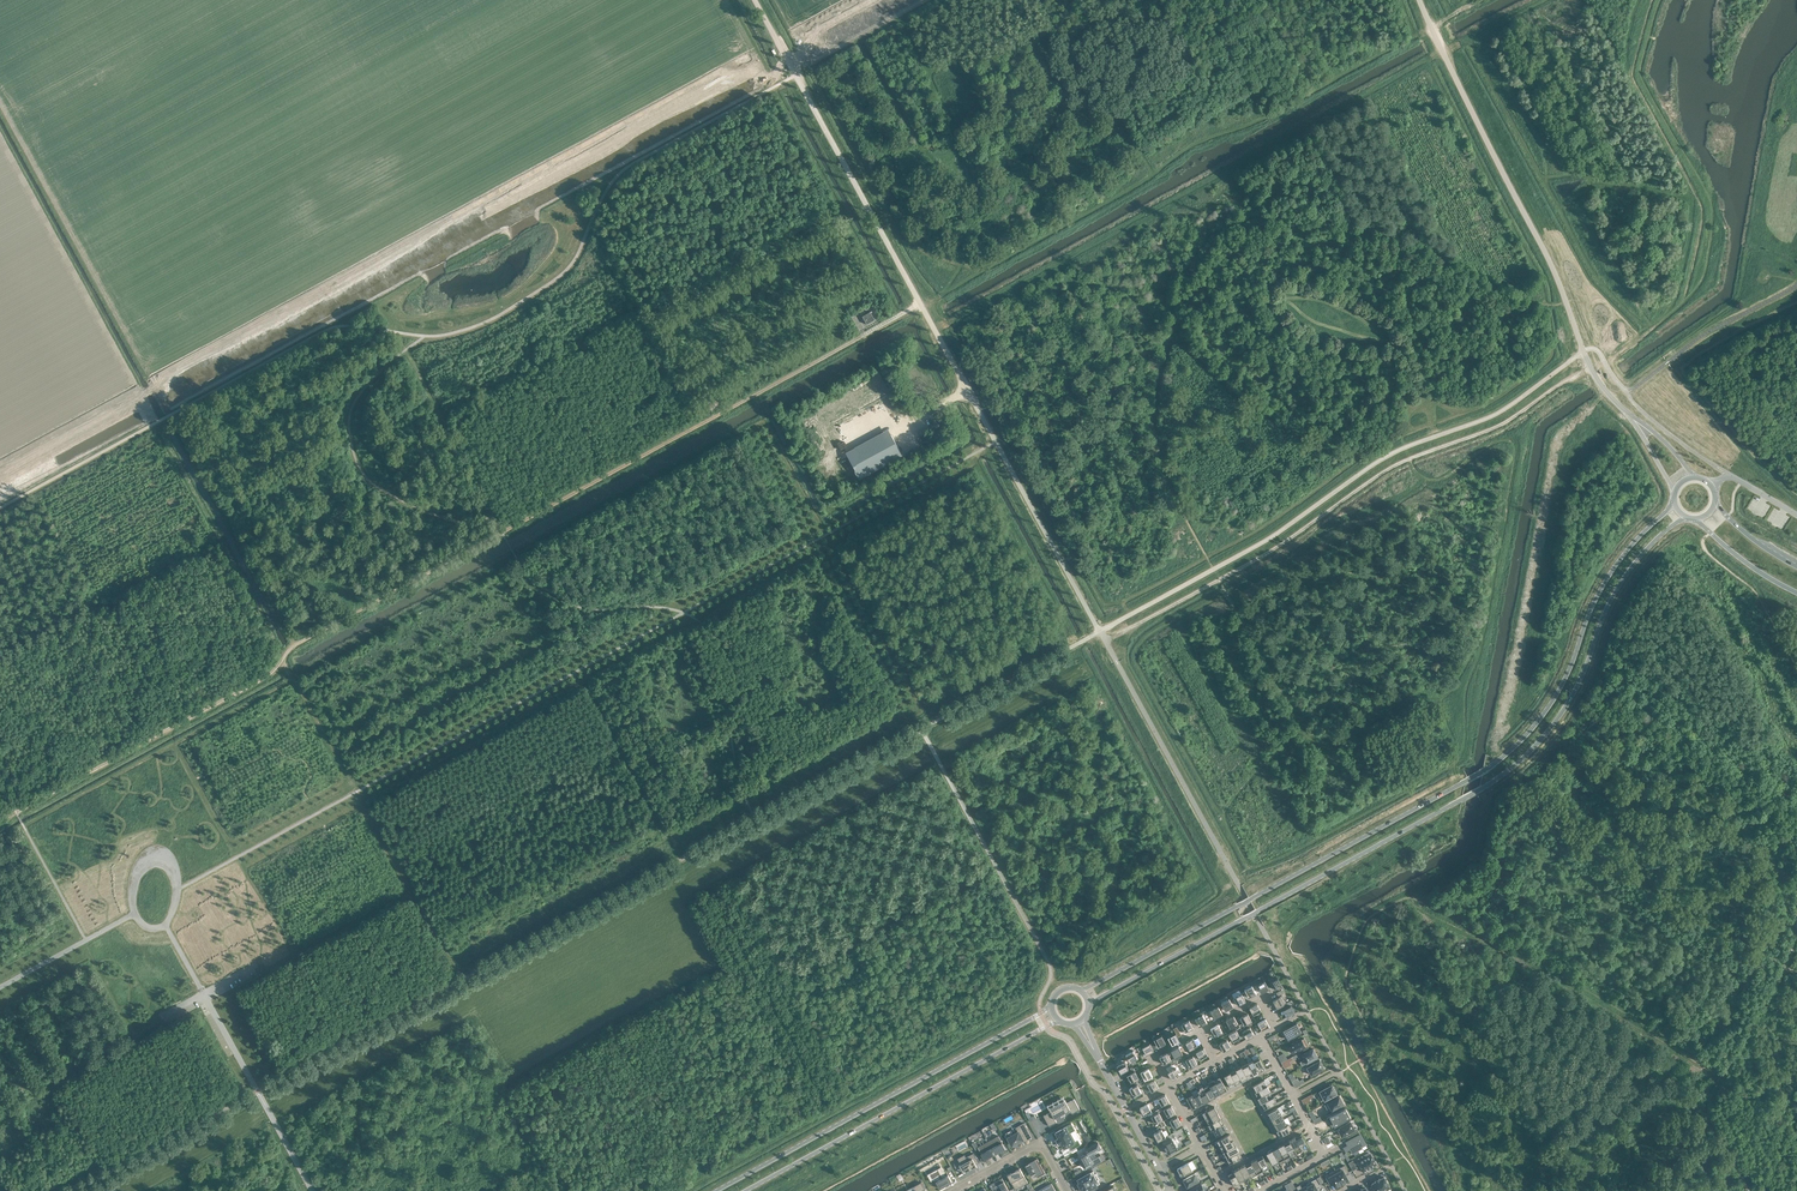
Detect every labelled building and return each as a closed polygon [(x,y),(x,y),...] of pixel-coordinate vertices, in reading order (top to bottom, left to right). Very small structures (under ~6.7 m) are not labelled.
[(874,320),(870,312),(862,316),(866,324),(874,320)] [(838,438),(842,437),(841,432),(845,431),(843,425),(834,428),(838,438)] [(884,438),(891,434),(889,431),(845,455),(858,479),(895,460),(884,438)] [(891,434),(884,438),(895,460),(903,455),(891,434)] [(1282,985),(1278,978),(1270,982),(1274,989),(1280,986),(1282,985)] [(1261,993),(1269,988),(1265,981),(1257,985),(1261,993)] [(1244,990),(1249,997),(1256,993),(1252,986),(1244,990)] [(1238,1005),(1246,1001),(1241,993),(1234,998),(1238,1005)] [(1277,1008),(1286,1003),(1282,995),(1273,1000),(1277,1008)] [(1229,998),(1221,1002),(1225,1010),(1233,1006),(1229,998)] [(1253,1015),(1261,1011),(1257,1003),(1249,1007),(1253,1015)] [(1287,1017),(1295,1013),(1291,1005),(1283,1010),(1287,1017)] [(1222,1013),(1218,1006),(1210,1010),(1215,1018),(1222,1013)] [(1251,1019),(1247,1013),(1240,1017),(1244,1025),(1252,1021),(1251,1019)] [(1203,1014),(1195,1019),(1199,1026),(1207,1022),(1203,1014)] [(1227,1029),(1238,1023),(1234,1016),(1226,1020),(1227,1021),(1224,1023),(1227,1029)] [(1262,1030),(1270,1026),(1265,1019),(1258,1023),(1262,1030)] [(1193,1028),(1189,1020),(1181,1024),(1186,1032),(1193,1028)] [(1297,1023),(1283,1030),(1288,1040),(1302,1032),(1297,1023)] [(1215,1036),(1223,1032),(1218,1024),(1211,1028),(1215,1036)] [(1242,1031),(1246,1039),(1254,1035),(1250,1027),(1242,1031)] [(1230,1036),(1233,1041),(1240,1037),(1236,1029),(1229,1034),(1230,1036)] [(1180,1041),(1176,1033),(1168,1037),(1172,1045),(1180,1041)] [(1162,1035),(1154,1039),(1158,1047),(1166,1043),(1162,1035)] [(1190,1050),(1198,1046),(1193,1038),(1186,1042),(1190,1050)] [(1304,1038),(1289,1046),(1292,1053),(1301,1048),(1303,1051),(1309,1047),(1304,1038)] [(1219,1044),(1223,1052),(1231,1047),(1227,1040),(1219,1044)] [(1151,1046),(1150,1044),(1150,1043),(1142,1048),(1146,1055),(1154,1051),(1151,1046)] [(1179,1046),(1171,1050),(1176,1060),(1184,1056),(1179,1046)] [(1204,1047),(1196,1051),(1200,1059),(1208,1055),(1204,1047)] [(1302,1055),(1304,1059),(1300,1062),(1302,1066),(1318,1057),(1313,1048),(1302,1055)] [(1134,1050),(1126,1055),(1130,1062),(1138,1058),(1134,1050)] [(1167,1052),(1159,1056),(1164,1064),(1169,1061),(1171,1065),(1177,1062),(1175,1057),(1171,1060),(1167,1052)] [(1185,1060),(1190,1068),(1197,1063),(1193,1056),(1185,1060)] [(1253,1060),(1260,1072),(1265,1069),(1266,1069),(1259,1056),(1258,1057),(1253,1060),(1253,1059),(1253,1060)] [(1123,1059),(1115,1063),(1121,1073),(1129,1069),(1123,1059)] [(1253,1060),(1248,1063),(1247,1063),(1254,1075),(1257,1074),(1259,1073),(1260,1072),(1253,1060)] [(1316,1072),(1317,1072),(1319,1071),(1324,1068),(1320,1060),(1307,1067),(1311,1075),(1316,1072)] [(1254,1075),(1247,1063),(1248,1063),(1247,1063),(1242,1066),(1241,1066),(1248,1079),(1249,1078),(1248,1078),(1254,1075),(1254,1076),(1254,1075)] [(1248,1079),(1241,1066),(1236,1069),(1243,1082),(1243,1081),(1248,1078),(1248,1079)] [(1145,1080),(1153,1076),(1148,1068),(1141,1072),(1145,1080)] [(1180,1075),(1175,1068),(1168,1072),(1172,1080),(1180,1075)] [(1230,1072),(1237,1085),(1237,1084),(1242,1082),(1243,1082),(1236,1069),(1235,1069),(1236,1069),(1230,1072)] [(1131,1082),(1139,1078),(1135,1071),(1128,1074),(1127,1075),(1131,1082)] [(1237,1085),(1230,1072),(1225,1075),(1224,1075),(1231,1088),(1236,1085),(1237,1085)] [(1214,1079),(1214,1080),(1221,1093),(1222,1093),(1221,1093),(1227,1090),(1220,1076),(1219,1077),(1214,1080),(1214,1079)] [(1255,1091),(1255,1092),(1267,1085),(1264,1079),(1252,1086),(1255,1091)] [(1147,1084),(1151,1092),(1159,1087),(1155,1080),(1147,1084)] [(1221,1093),(1214,1080),(1208,1083),(1209,1085),(1209,1084),(1216,1096),(1221,1093)] [(1141,1092),(1137,1084),(1129,1088),(1134,1096),(1141,1092)] [(1215,1097),(1216,1096),(1209,1084),(1209,1085),(1203,1088),(1210,1099),(1212,1098),(1215,1097)] [(1255,1092),(1258,1097),(1269,1092),(1270,1091),(1267,1085),(1255,1092)] [(1332,1085),(1320,1091),(1325,1100),(1336,1094),(1336,1093),(1337,1092),(1335,1088),(1334,1089),(1332,1085)] [(1203,1088),(1198,1091),(1198,1092),(1204,1103),(1210,1099),(1203,1088)] [(1198,1092),(1193,1095),(1199,1106),(1204,1103),(1198,1092)] [(1258,1097),(1261,1103),(1272,1097),(1269,1092),(1258,1097)] [(1157,1098),(1162,1106),(1169,1102),(1165,1094),(1157,1098)] [(1192,1094),(1186,1097),(1193,1109),(1199,1106),(1193,1095),(1192,1094)] [(1274,1097),(1274,1096),(1272,1097),(1261,1103),(1264,1109),(1277,1102),(1274,1097)] [(1328,1102),(1333,1112),(1340,1108),(1339,1107),(1344,1104),(1339,1096),(1328,1102)] [(1043,1115),(1049,1126),(1056,1122),(1054,1118),(1070,1110),(1072,1113),(1080,1109),(1074,1099),(1067,1103),(1065,1100),(1049,1108),(1051,1111),(1043,1115)] [(1140,1108),(1144,1115),(1152,1111),(1148,1103),(1140,1108)] [(1175,1113),(1171,1105),(1163,1109),(1168,1117),(1175,1113)] [(1214,1106),(1202,1113),(1206,1119),(1217,1112),(1214,1106)] [(1270,1119),(1281,1114),(1277,1108),(1267,1113),(1270,1119)] [(1346,1108),(1327,1118),(1329,1122),(1330,1121),(1331,1123),(1330,1124),(1332,1127),(1351,1117),(1346,1108)] [(1155,1124),(1163,1120),(1159,1112),(1155,1114),(1151,1116),(1155,1124)] [(1206,1119),(1209,1124),(1221,1118),(1217,1112),(1206,1119)] [(1270,1119),(1273,1125),(1284,1119),(1281,1114),(1270,1119)] [(1181,1124),(1177,1116),(1170,1120),(1174,1128),(1181,1124)] [(1211,1130),(1213,1129),(1224,1124),(1224,1123),(1223,1123),(1221,1118),(1209,1124),(1208,1125),(1211,1130)] [(1284,1119),(1273,1125),(1276,1131),(1287,1125),(1284,1119)] [(1350,1122),(1339,1128),(1340,1129),(1339,1130),(1342,1136),(1349,1132),(1351,1135),(1358,1131),(1357,1128),(1355,1129),(1350,1122)] [(1011,1130),(1005,1133),(1012,1145),(1028,1137),(1023,1129),(1026,1128),(1024,1123),(1016,1127),(1018,1132),(1013,1134),(1011,1130)] [(1071,1124),(1055,1132),(1058,1138),(1056,1139),(1059,1144),(1061,1142),(1064,1148),(1069,1145),(1071,1149),(1071,1150),(1081,1144),(1080,1144),(1078,1140),(1074,1142),(1069,1133),(1075,1130),(1072,1125),(1071,1124)] [(1213,1129),(1216,1135),(1227,1130),(1224,1124),(1213,1129)] [(1289,1124),(1287,1125),(1276,1131),(1278,1133),(1279,1136),(1292,1130),(1292,1129),(1289,1124)] [(1166,1137),(1161,1129),(1154,1133),(1158,1141),(1166,1137)] [(1220,1146),(1220,1147),(1233,1140),(1232,1139),(1232,1140),(1229,1134),(1230,1134),(1229,1134),(1217,1141),(1220,1146)] [(1295,1137),(1302,1150),(1302,1149),(1307,1146),(1308,1147),(1301,1134),(1296,1137),(1295,1137)] [(1360,1134),(1346,1142),(1347,1145),(1343,1147),(1346,1152),(1350,1149),(1352,1153),(1354,1153),(1355,1155),(1359,1152),(1358,1150),(1362,1148),(1362,1147),(1366,1145),(1360,1134)] [(998,1135),(988,1141),(995,1154),(1005,1149),(998,1135)] [(1302,1150),(1295,1137),(1289,1140),(1296,1153),(1297,1153),(1302,1150)] [(1178,1149),(1171,1138),(1163,1142),(1165,1147),(1167,1150),(1169,1154),(1178,1149)] [(1233,1140),(1220,1147),(1223,1152),(1224,1152),(1236,1145),(1235,1145),(1233,1140)] [(1296,1153),(1289,1140),(1289,1141),(1284,1143),(1290,1155),(1290,1156),(1291,1156),(1296,1153)] [(988,1141),(977,1147),(984,1160),(995,1154),(988,1141)] [(1091,1160),(1089,1155),(1101,1148),(1098,1142),(1083,1150),(1084,1152),(1078,1155),(1080,1160),(1081,1160),(1082,1163),(1085,1168),(1090,1165),(1092,1167),(1102,1161),(1099,1156),(1091,1160)] [(1284,1158),(1285,1159),(1290,1155),(1284,1143),(1278,1146),(1284,1158)] [(1239,1151),(1236,1145),(1224,1152),(1227,1158),(1239,1151)] [(1279,1162),(1284,1158),(1278,1146),(1272,1150),(1278,1161),(1279,1162)] [(1062,1155),(1065,1160),(1078,1154),(1075,1148),(1062,1155)] [(1272,1164),(1278,1161),(1272,1150),(1266,1153),(1272,1164)] [(1239,1151),(1227,1158),(1226,1158),(1229,1163),(1229,1164),(1242,1157),(1239,1151)] [(964,1154),(957,1158),(961,1165),(962,1165),(966,1172),(969,1171),(970,1170),(974,1168),(972,1166),(979,1162),(973,1153),(966,1157),(964,1154)] [(1353,1160),(1349,1163),(1353,1170),(1357,1168),(1356,1167),(1359,1165),(1363,1172),(1377,1165),(1371,1155),(1370,1155),(1369,1153),(1363,1156),(1365,1158),(1358,1162),(1358,1163),(1355,1164),(1353,1160)] [(1257,1158),(1263,1170),(1264,1171),(1264,1170),(1269,1167),(1269,1168),(1263,1155),(1262,1155),(1257,1158)] [(1030,1163),(1026,1165),(1032,1175),(1035,1173),(1038,1177),(1042,1175),(1042,1176),(1046,1174),(1037,1158),(1030,1163)] [(1258,1173),(1263,1170),(1257,1158),(1251,1161),(1258,1173)] [(1258,1174),(1258,1173),(1251,1161),(1251,1162),(1246,1164),(1245,1164),(1251,1175),(1252,1177),(1258,1174)] [(1181,1176),(1193,1170),(1188,1162),(1177,1168),(1181,1176)] [(1245,1178),(1251,1175),(1245,1164),(1240,1167),(1245,1178)] [(1349,1180),(1345,1174),(1349,1172),(1344,1164),(1341,1166),(1342,1168),(1335,1172),(1342,1184),(1349,1180)] [(935,1179),(940,1189),(952,1182),(948,1175),(946,1176),(941,1167),(927,1174),(931,1181),(935,1179)] [(1240,1181),(1245,1178),(1240,1167),(1234,1171),(1240,1181)] [(1028,1183),(1020,1168),(1011,1173),(1007,1175),(1015,1190),(1028,1183)] [(1086,1190),(1093,1190),(1099,1188),(1097,1185),(1100,1183),(1098,1179),(1096,1180),(1094,1176),(1095,1175),(1093,1171),(1078,1179),(1081,1184),(1083,1186),(1082,1186),(1084,1190),(1086,1190)] [(1240,1181),(1234,1171),(1229,1174),(1228,1174),(1235,1186),(1240,1183),(1241,1183),(1240,1181)] [(1335,1172),(1329,1175),(1328,1173),(1324,1175),(1329,1183),(1332,1181),(1335,1187),(1342,1184),(1335,1172)] [(1187,1187),(1199,1180),(1195,1173),(1183,1180),(1187,1187)] [(1390,1187),(1384,1177),(1380,1179),(1376,1181),(1372,1184),(1373,1186),(1370,1188),(1371,1190),(1383,1190),(1390,1187)] [(989,1185),(993,1190),(1008,1190),(1009,1190),(1002,1178),(989,1185)] [(1306,1184),(1307,1185),(1310,1190),(1319,1190),(1317,1187),(1320,1186),(1316,1179),(1306,1184)] [(925,1189),(921,1182),(904,1190),(921,1190),(925,1189)] [(1046,1190),(1056,1190),(1051,1183),(1044,1187),(1046,1190)]
